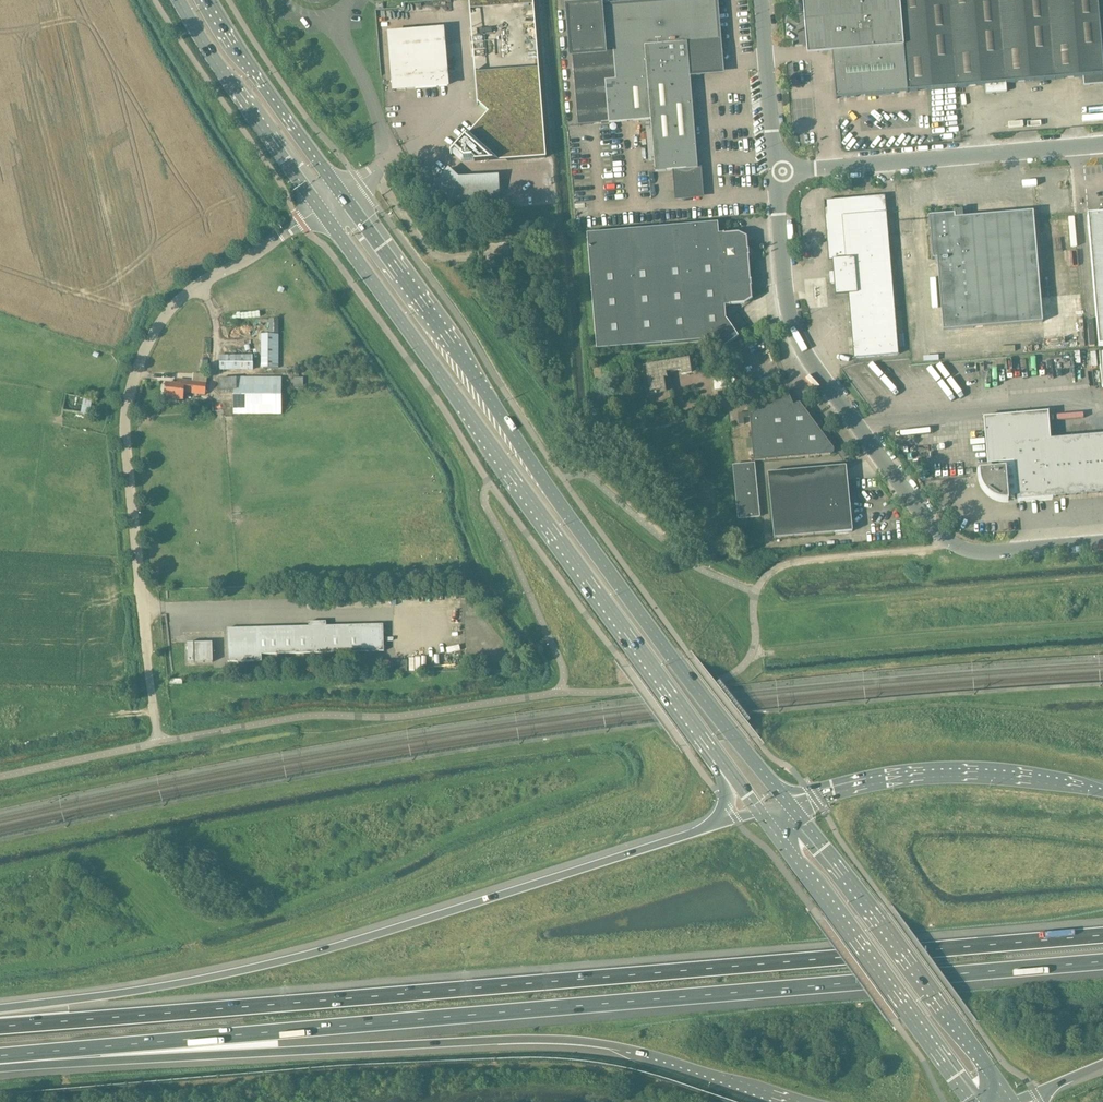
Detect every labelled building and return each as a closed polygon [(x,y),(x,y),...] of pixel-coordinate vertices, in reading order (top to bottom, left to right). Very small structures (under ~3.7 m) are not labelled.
[(715,0),(704,0),(600,8),(600,5),(567,8),(571,56),(572,56),(578,126),(609,123),(609,124),(650,120),(655,173),(673,171),(675,193),(702,190),(700,168),(698,168),(690,78),(700,77),(699,75),(707,66),(709,68),(714,63),(711,61),(719,52),(718,41),(715,0)] [(805,11),(803,11),(805,26),(806,26),(807,37),(828,35),(826,39),(834,42),(837,35),(838,35),(839,49),(831,50),(835,98),(859,96),(850,0),(804,0),(805,11)] [(859,96),(887,94),(907,92),(900,0),(850,0),(859,96)] [(907,92),(956,88),(949,0),(900,0),(907,92)] [(956,88),(985,86),(986,94),(1006,92),(1005,84),(998,0),(949,0),(956,88)] [(1005,84),(1054,80),(1047,0),(998,0),(1005,84)] [(1054,80),(1083,77),(1084,86),(1102,84),(1102,72),(1097,0),(1047,0),(1054,80)] [(448,87),(443,31),(389,35),(393,91),(448,87)] [(546,158),(539,75),(475,80),(477,101),(489,112),(454,151),(464,160),(471,160),(475,164),(546,158)] [(461,180),(461,179),(455,177),(447,170),(433,186),(449,201),(499,198),(498,178),(461,180)] [(848,294),(853,359),(898,355),(885,200),(828,205),(833,273),(829,273),(830,284),(834,284),(835,295),(848,294)] [(1042,322),(1033,213),(963,218),(963,210),(953,211),(953,215),(929,217),(933,259),(937,259),(943,331),(1042,322)] [(1087,216),(1098,347),(1102,347),(1102,214),(1087,216)] [(753,300),(747,237),(738,233),(719,235),(718,224),(587,235),(597,351),(717,340),(730,360),(723,349),(738,338),(726,320),(725,307),(744,306),(753,300)] [(760,334),(756,329),(746,336),(749,341),(760,334)] [(279,368),(279,335),(261,335),(261,369),(279,368)] [(253,356),(220,355),(220,371),(253,371),(253,356)] [(681,370),(681,375),(691,373),(689,358),(648,365),(649,371),(647,372),(651,396),(660,394),(659,388),(665,387),(664,378),(667,378),(666,372),(681,370)] [(166,385),(165,396),(173,397),(173,398),(173,399),(184,400),(184,393),(205,395),(206,389),(208,376),(193,374),(193,375),(192,383),(178,381),(177,381),(177,385),(166,383),(166,385)] [(233,379),(219,379),(219,392),(233,392),(233,415),(282,415),(282,378),(233,377),(233,379)] [(294,379),(294,389),(304,389),(303,378),(294,379)] [(69,393),(65,410),(91,415),(95,399),(69,393)] [(834,453),(833,449),(799,403),(785,409),(781,399),(782,399),(789,396),(788,395),(749,412),(753,462),(831,456),(834,453)] [(978,471),(979,471),(979,473),(979,475),(979,476),(979,478),(979,479),(980,480),(980,482),(981,484),(982,486),(983,488),(984,489),(985,491),(987,493),(989,495),(991,496),(993,497),(995,498),(997,499),(998,499),(1000,500),(1003,500),(1006,501),(1008,501),(1009,501),(1008,497),(1010,497),(1010,500),(1015,500),(1015,496),(1017,496),(1017,500),(1102,493),(1102,435),(1050,440),(1048,413),(984,418),(988,464),(998,463),(999,468),(978,470),(978,471)] [(852,532),(846,467),(768,474),(769,485),(757,487),(755,464),(733,466),(738,520),(760,517),(757,492),(769,490),(774,539),(852,532)] [(384,652),(383,625),(326,627),(326,622),(308,623),(308,627),(227,629),(228,662),(262,662),(261,655),(384,652)] [(213,663),(212,643),(187,644),(188,664),(213,663)] [(389,672),(417,671),(417,659),(389,660),(389,672)]
